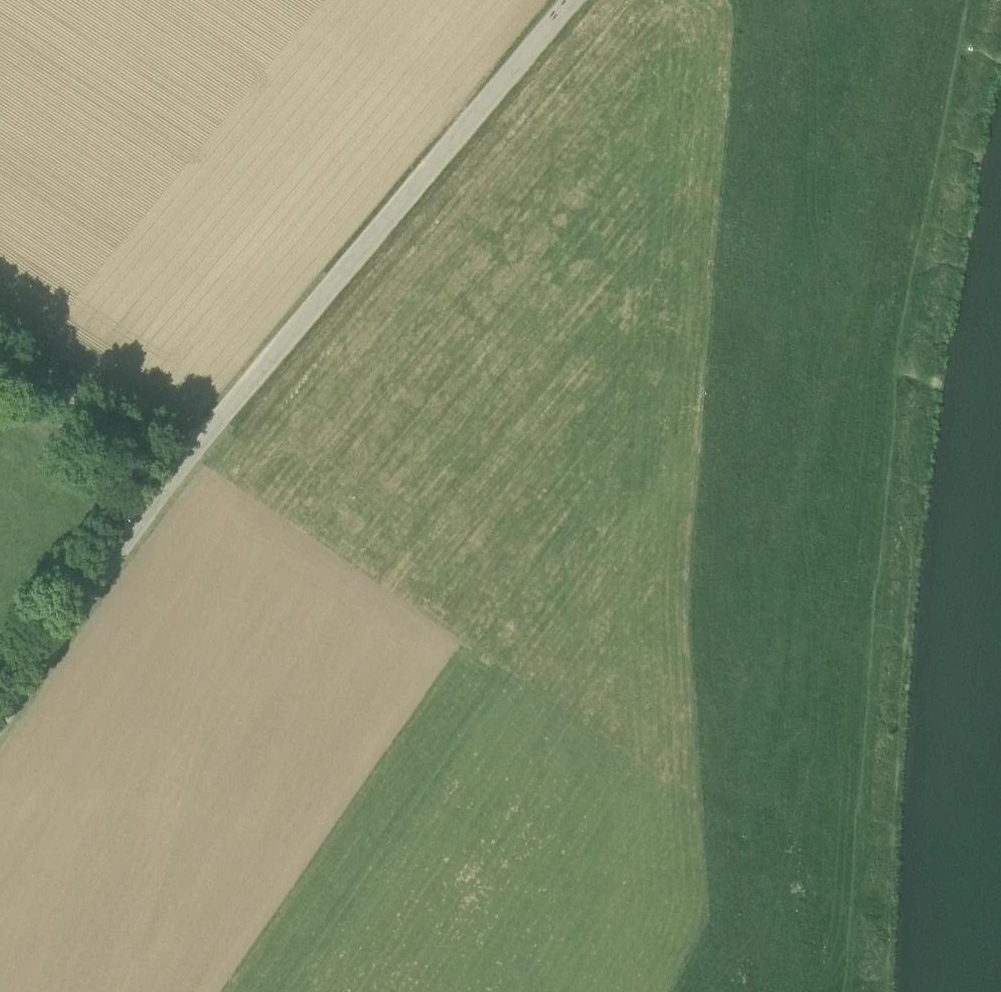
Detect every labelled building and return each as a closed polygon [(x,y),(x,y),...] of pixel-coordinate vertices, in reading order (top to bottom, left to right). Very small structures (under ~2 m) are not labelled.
[(149,461),(144,467),(153,474),(158,468),(149,461)]
